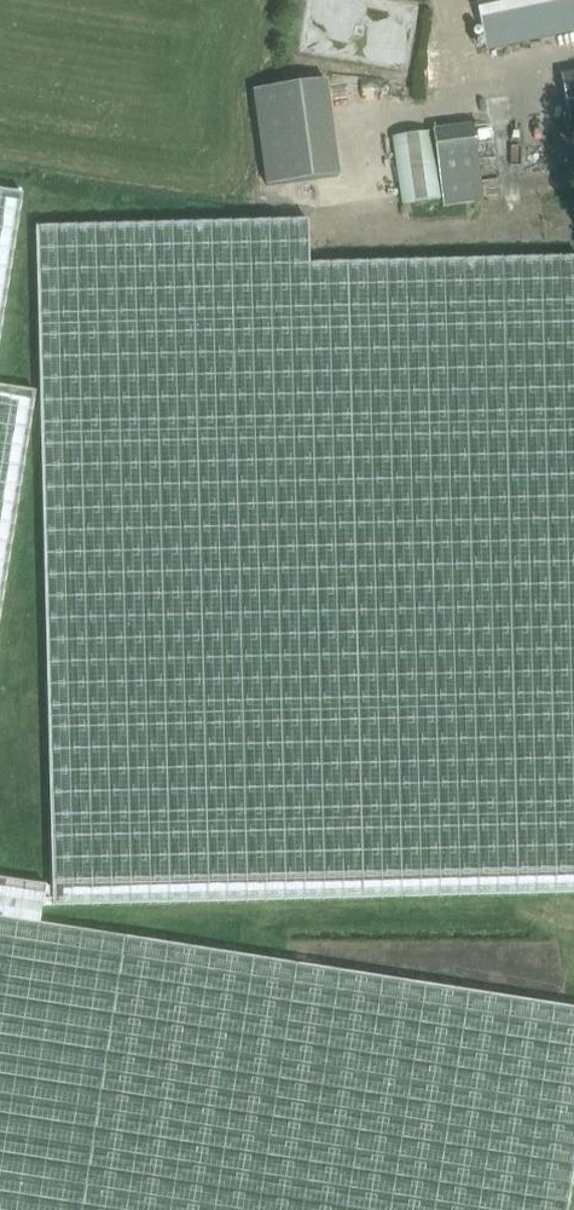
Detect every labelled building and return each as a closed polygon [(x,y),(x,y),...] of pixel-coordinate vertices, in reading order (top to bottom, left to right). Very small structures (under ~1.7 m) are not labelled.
[(486,47),(573,29),(573,0),(476,0),(486,47)] [(573,117),(573,73),(560,75),(569,118),(573,117)] [(339,176),(326,80),(254,90),(266,186),(339,176)] [(550,151),(554,150),(547,114),(546,111),(510,117),(506,93),(485,96),(489,119),(431,128),(443,207),(557,189),(550,151)] [(439,198),(430,131),(391,136),(400,203),(439,198)] [(22,193),(0,190),(0,329),(22,193)] [(307,263),(306,220),(35,227),(52,886),(52,904),(573,891),(573,256),(307,263)] [(35,391),(0,386),(0,610),(35,391)] [(573,1175),(573,1008),(39,923),(42,905),(52,905),(52,904),(52,886),(0,878),(0,1209),(569,1209),(573,1175)]
